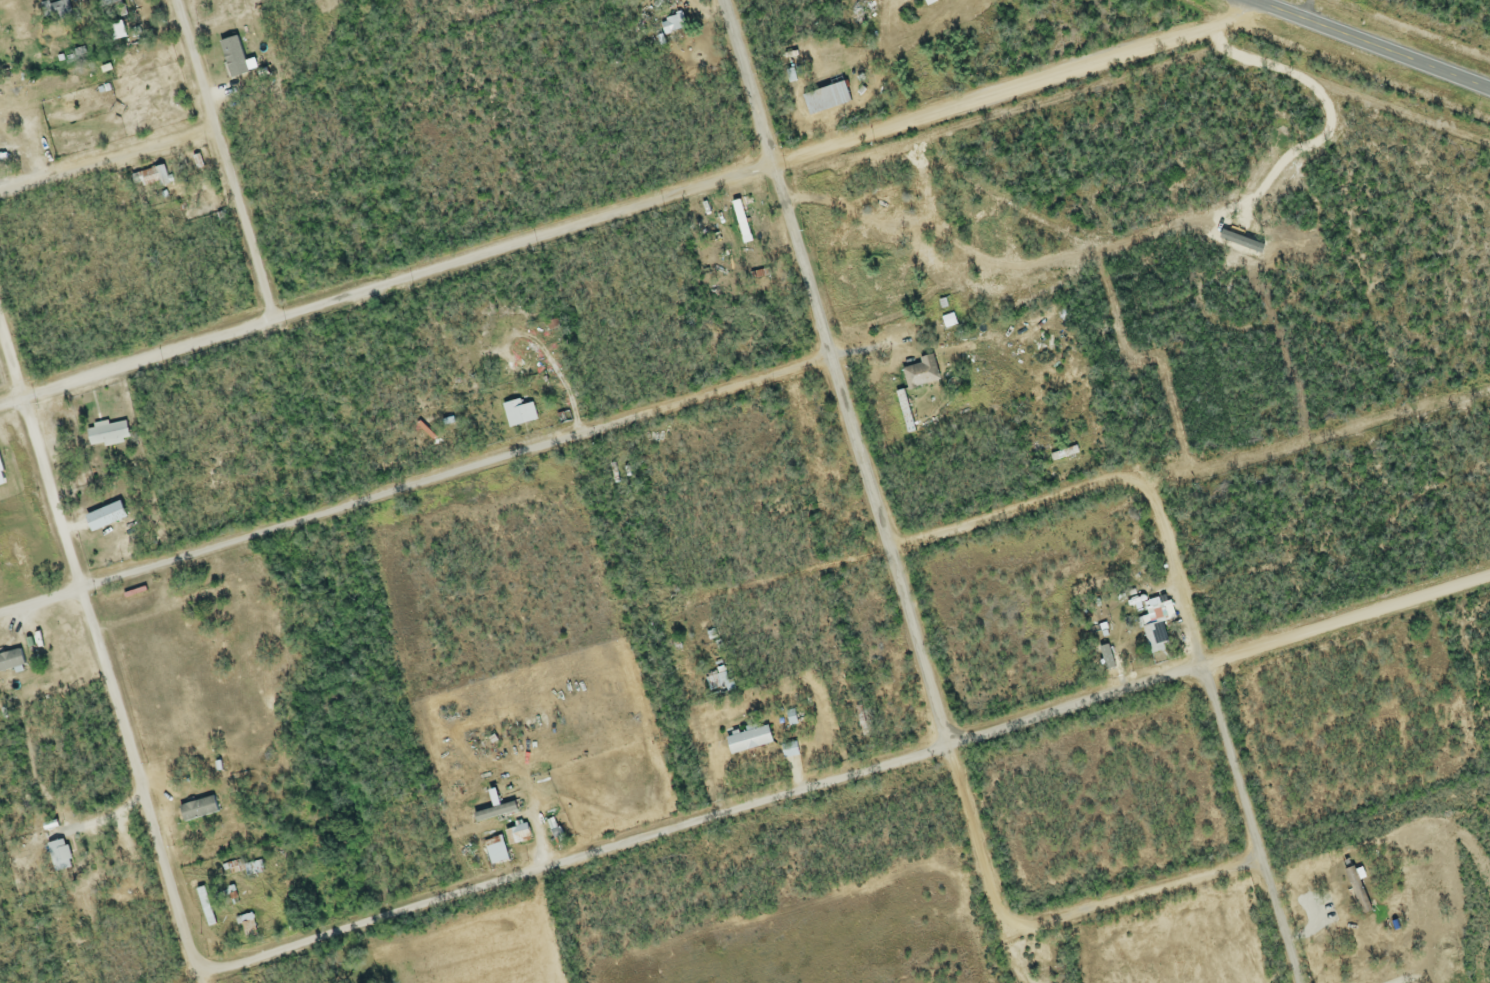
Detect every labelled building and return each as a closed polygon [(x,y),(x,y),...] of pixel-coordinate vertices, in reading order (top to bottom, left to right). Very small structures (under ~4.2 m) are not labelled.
[(101,9),(121,2),(120,0),(98,0),(101,9)] [(48,23),(70,21),(69,3),(47,5),(48,23)] [(801,96),(808,117),(849,104),(842,83),(801,96)] [(167,184),(163,167),(148,171),(150,180),(144,182),(146,189),(167,184)] [(907,391),(939,382),(933,360),(901,369),(907,391)] [(507,429),(537,421),(532,404),(520,407),(518,400),(501,405),(507,429)] [(85,431),(88,449),(128,442),(124,424),(85,431)] [(82,516),(88,533),(124,521),(119,504),(82,516)] [(1149,656),(1168,650),(1161,623),(1167,621),(1163,605),(1145,610),(1147,617),(1139,619),(1149,656)] [(20,650),(0,655),(0,673),(25,667),(20,650)] [(720,691),(731,688),(727,673),(716,675),(720,691)] [(728,756),(772,745),(767,727),(723,738),(728,756)] [(780,747),(784,760),(798,756),(794,743),(780,747)] [(177,808),(182,824),(217,813),(212,797),(177,808)] [(473,816),(475,824),(513,812),(511,804),(473,816)] [(502,833),(508,848),(530,839),(524,824),(502,833)] [(507,861),(499,837),(482,843),(490,867),(507,861)] [(48,843),(50,872),(68,871),(66,842),(48,843)] [(1367,914),(1363,889),(1354,891),(1359,916),(1367,914)] [(237,919),(244,943),(257,938),(250,915),(237,919)]
